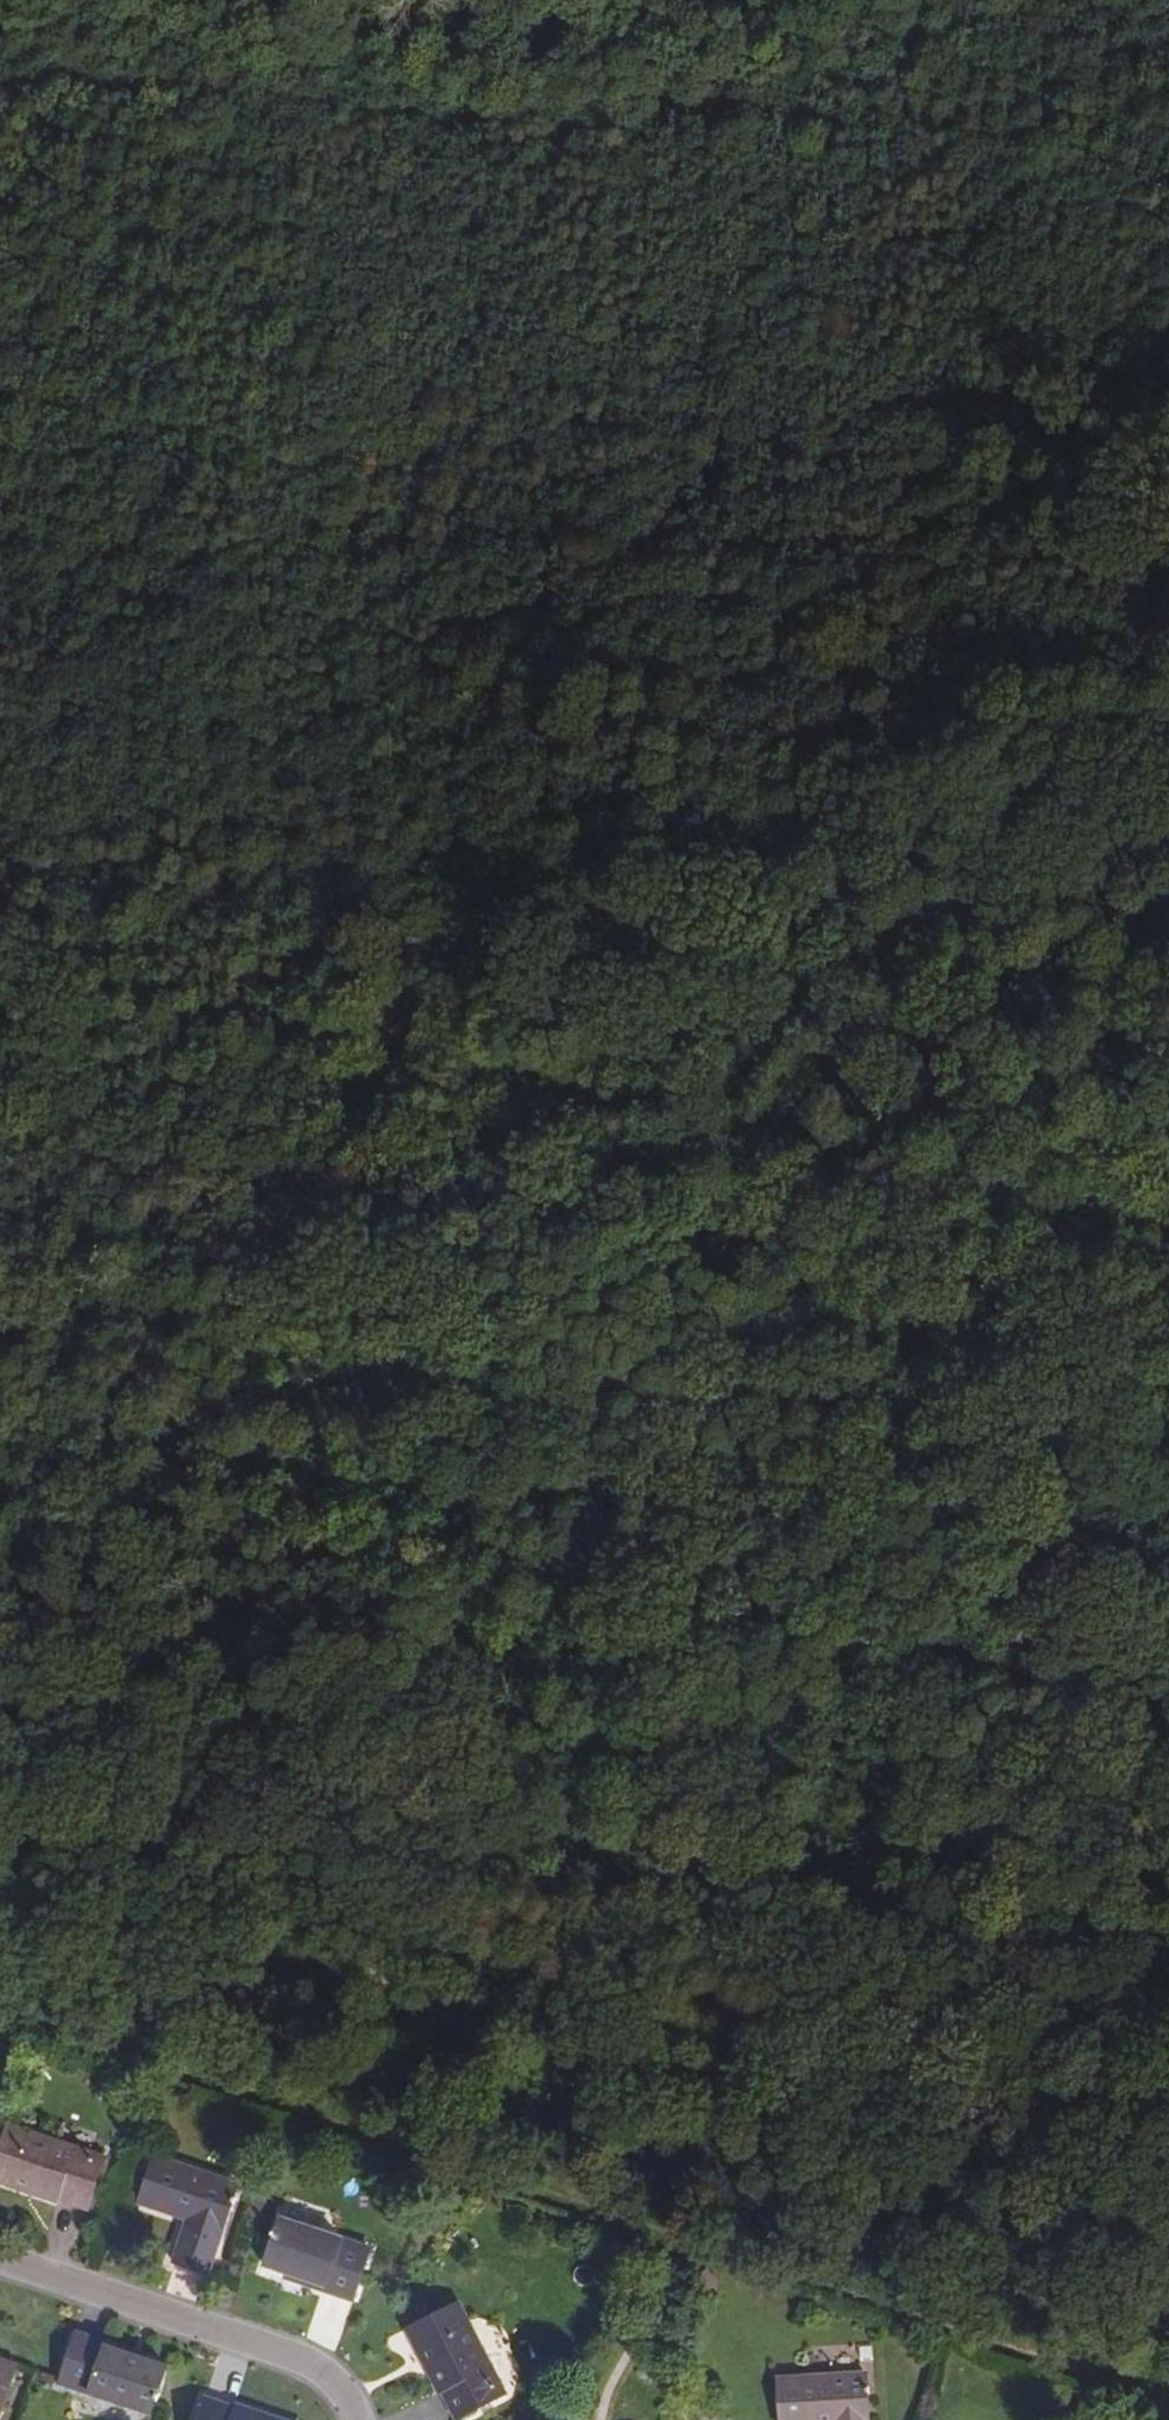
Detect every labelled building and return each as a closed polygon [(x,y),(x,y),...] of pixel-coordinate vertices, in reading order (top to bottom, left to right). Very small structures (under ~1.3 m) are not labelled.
[(106,2159),(10,2126),(0,2154),(0,2181),(89,2211),(106,2159)] [(209,2276),(240,2187),(155,2157),(139,2205),(189,2222),(175,2264),(209,2276)] [(290,2276),(358,2300),(374,2255),(283,2223),(267,2268),(290,2276)] [(356,2306),(358,2300),(290,2276),(288,2282),(356,2306)] [(459,2304),(410,2329),(457,2419),(460,2419),(507,2396),(459,2304)] [(79,2331),(76,2338),(147,2362),(149,2355),(79,2331)] [(147,2362),(76,2338),(61,2384),(151,2415),(167,2369),(147,2362)] [(1,2413),(17,2366),(0,2361),(0,2412),(1,2413)] [(867,2375),(779,2379),(781,2419),(869,2419),(867,2375)] [(207,2400),(200,2419),(264,2419),(207,2400)]
